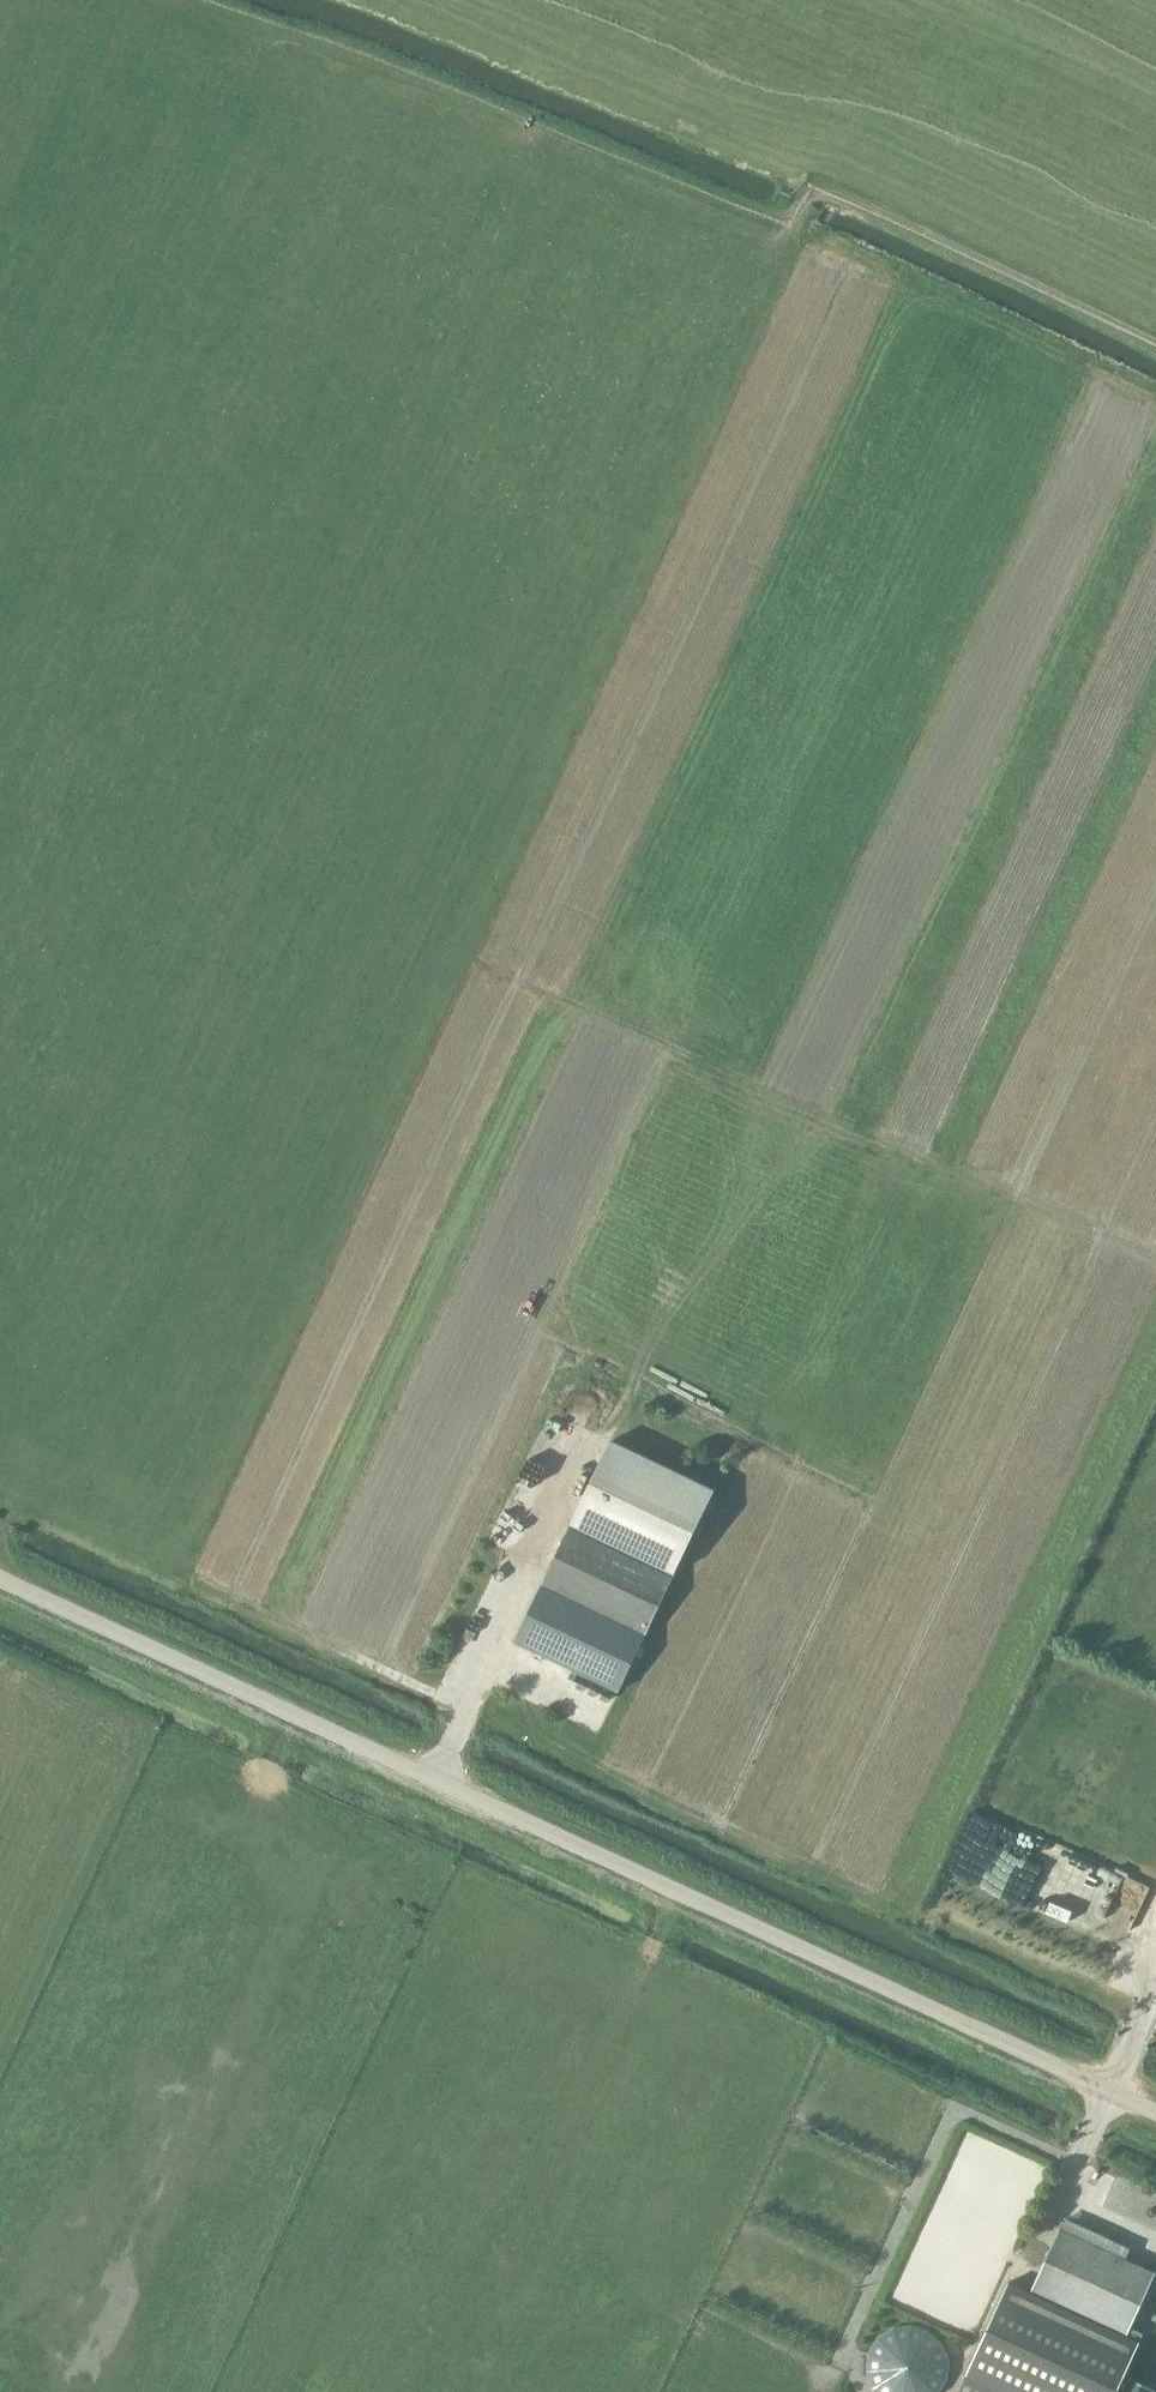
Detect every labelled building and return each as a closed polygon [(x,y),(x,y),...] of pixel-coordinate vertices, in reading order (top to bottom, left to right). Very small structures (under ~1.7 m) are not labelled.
[(716,1490),(612,1441),(515,1641),(619,1691),(716,1490)] [(1127,2336),(1155,2273),(1060,2229),(1031,2292),(1127,2336)] [(1127,2336),(1031,2292),(1009,2282),(967,2374),(968,2375),(960,2391),(1118,2391),(1141,2343),(1127,2336)] [(1124,2391),(1155,2391),(1155,2390),(1130,2379),(1124,2391)]
